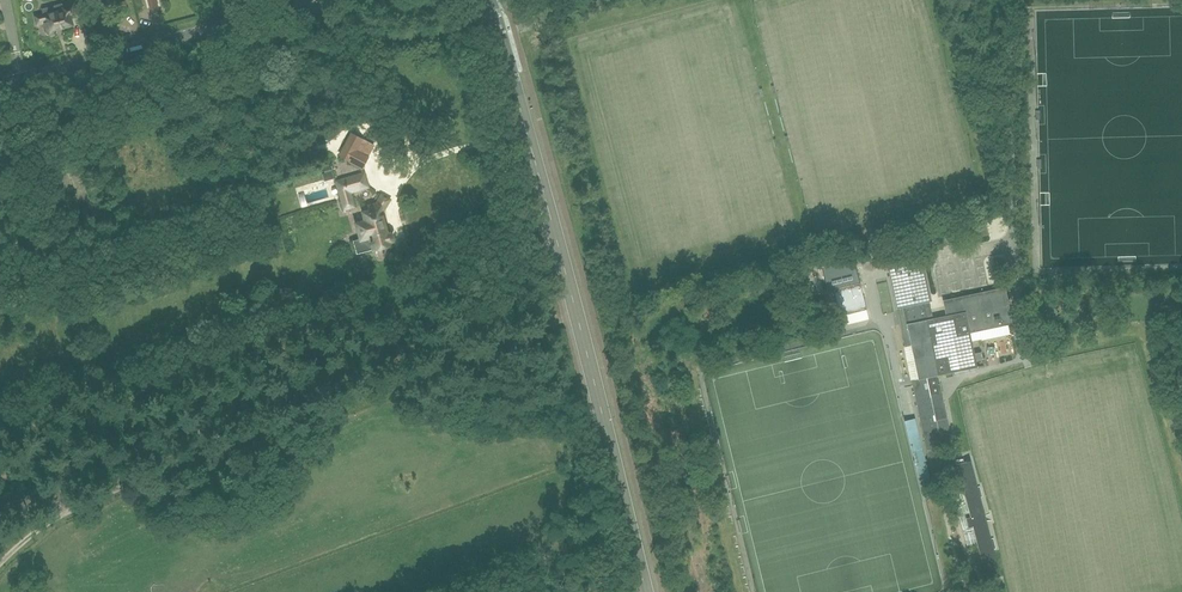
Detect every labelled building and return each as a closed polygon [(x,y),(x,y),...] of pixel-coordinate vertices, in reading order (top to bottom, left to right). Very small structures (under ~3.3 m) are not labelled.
[(61,4),(40,9),(42,14),(35,16),(37,24),(44,22),(46,30),(50,35),(55,34),(56,29),(72,25),(71,17),(78,16),(75,3),(62,6),(61,4)] [(533,15),(536,29),(542,28),(539,14),(533,15)] [(351,131),(338,155),(363,168),(369,157),(354,150),(361,137),(351,131)] [(326,173),(323,174),(325,181),(335,178),(331,166),(324,168),(326,173)] [(369,188),(364,172),(335,181),(343,210),(355,207),(351,192),(369,188)] [(354,240),(357,253),(391,244),(393,242),(395,238),(394,235),(393,233),(387,232),(382,213),(389,200),(381,195),(372,210),(362,212),(364,220),(356,223),(360,239),(354,240)] [(912,380),(931,472),(945,468),(935,420),(932,406),(930,397),(926,377),(939,374),(927,319),(933,318),(930,301),(932,300),(923,258),(887,265),(905,347),(911,346),(918,379),(912,380)] [(852,259),(821,266),(827,291),(833,289),(840,315),(865,308),(859,283),(852,259)] [(943,316),(927,319),(939,374),(976,367),(975,360),(982,358),(981,352),(974,354),(969,332),(1012,323),(1007,299),(1004,286),(942,300),(945,309),(942,309),(943,316)] [(943,394),(939,374),(926,377),(930,397),(943,394)] [(947,418),(944,404),(932,406),(935,420),(936,420),(947,418)] [(939,435),(950,432),(947,418),(936,420),(939,435)]
